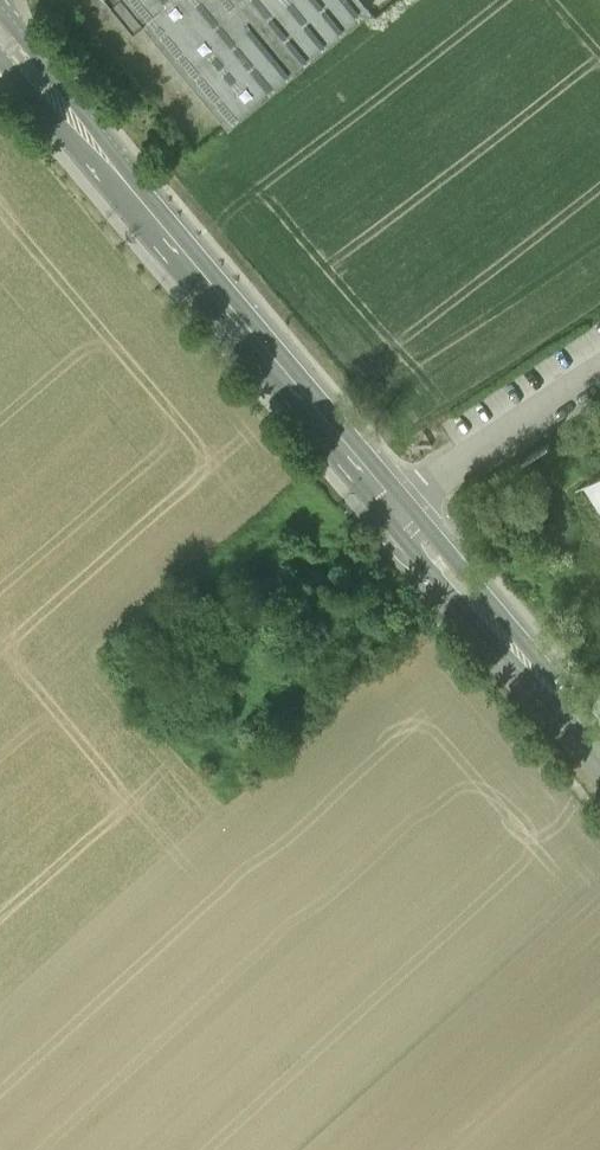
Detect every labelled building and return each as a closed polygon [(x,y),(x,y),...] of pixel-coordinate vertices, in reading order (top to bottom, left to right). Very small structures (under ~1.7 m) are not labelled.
[(223,127),(367,10),(358,0),(121,0),(223,127)] [(588,479),(599,497),(599,471),(588,479)]
